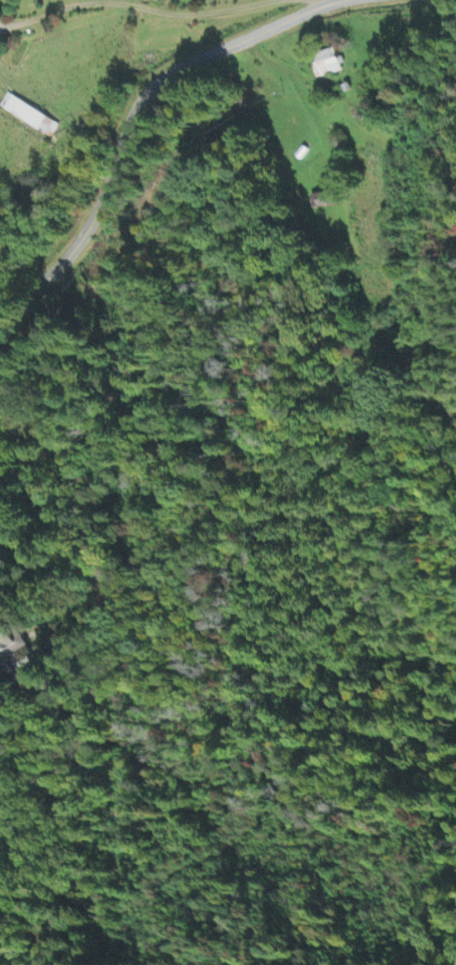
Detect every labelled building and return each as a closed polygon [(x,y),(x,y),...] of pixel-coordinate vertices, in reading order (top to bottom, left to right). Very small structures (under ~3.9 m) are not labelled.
[(315,56),(319,68),(314,70),(317,81),(344,73),(337,50),(315,56)] [(7,96),(0,108),(0,110),(51,139),(59,125),(7,96)] [(310,196),(311,210),(329,208),(328,195),(310,196)] [(21,635),(14,639),(3,621),(0,623),(0,666),(29,649),(21,635)]
